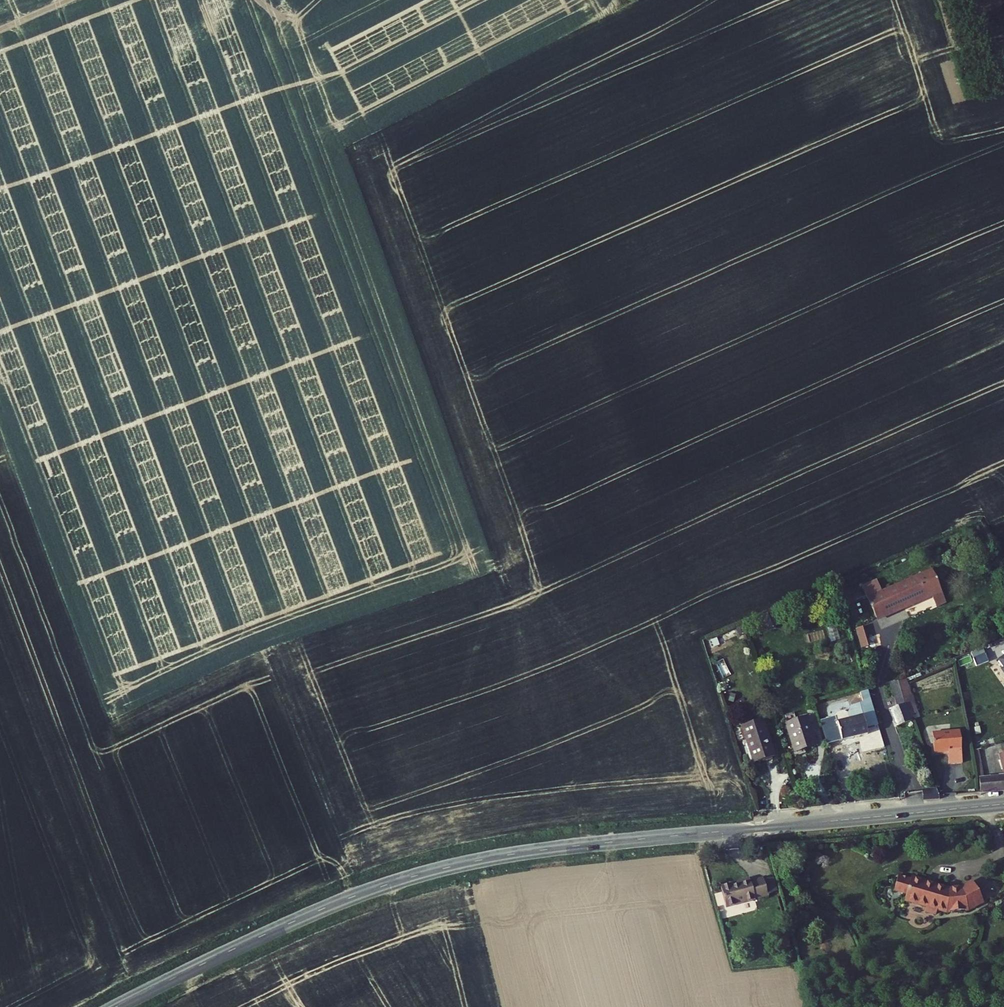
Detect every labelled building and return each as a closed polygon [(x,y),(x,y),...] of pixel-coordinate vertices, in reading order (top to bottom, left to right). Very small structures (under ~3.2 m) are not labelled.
[(870,594),(879,615),(907,603),(908,605),(935,593),(939,603),(949,599),(935,567),(885,588),(870,594)] [(880,577),(865,583),(870,594),(885,588),(880,577)] [(771,613),(763,616),(766,628),(775,626),(771,613)] [(1000,677),(1003,678),(1003,680),(1003,652),(991,661),(996,668),(995,669),(1000,677)] [(903,697),(908,709),(916,707),(904,673),(896,677),(903,697)] [(889,679),(896,700),(903,697),(896,677),(889,679)] [(896,700),(887,704),(894,722),(910,716),(908,709),(903,697),(896,700)] [(860,706),(862,711),(875,707),(873,702),(860,706)] [(837,719),(829,721),(834,740),(868,730),(864,718),(876,714),(875,707),(862,711),(846,716),(837,719)] [(759,711),(738,717),(743,734),(745,733),(752,758),(771,752),(759,711)] [(836,713),(837,719),(846,716),(845,711),(836,713)] [(809,715),(785,721),(793,749),(816,742),(809,715)] [(957,726),(929,727),(930,747),(946,747),(946,759),(959,758),(957,726)] [(996,732),(1003,760),(1003,730),(996,732)] [(977,772),(979,788),(1003,786),(1003,771),(977,772)] [(933,783),(921,785),(923,795),(937,793),(933,783)] [(911,876),(899,872),(894,887),(906,891),(904,898),(926,904),(924,909),(935,912),(936,908),(946,910),(967,908),(972,906),(970,903),(981,897),(973,880),(961,885),(948,887),(934,883),(925,880),(925,879),(911,875),(911,876)] [(749,876),(721,883),(725,904),(769,893),(764,876),(750,880),(749,876)] [(981,897),(970,903),(972,906),(983,901),(981,897)]
